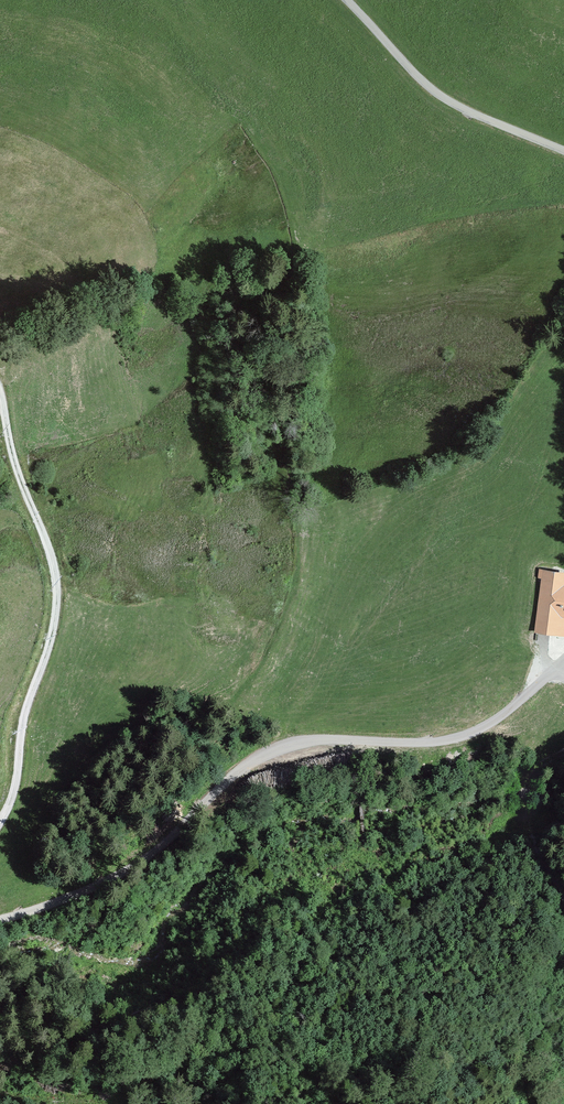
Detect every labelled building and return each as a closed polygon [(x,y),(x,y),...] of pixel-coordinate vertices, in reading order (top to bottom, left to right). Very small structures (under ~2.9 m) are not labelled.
[(537,570),(530,634),(563,638),(563,585),(559,584),(560,572),(537,570)]
